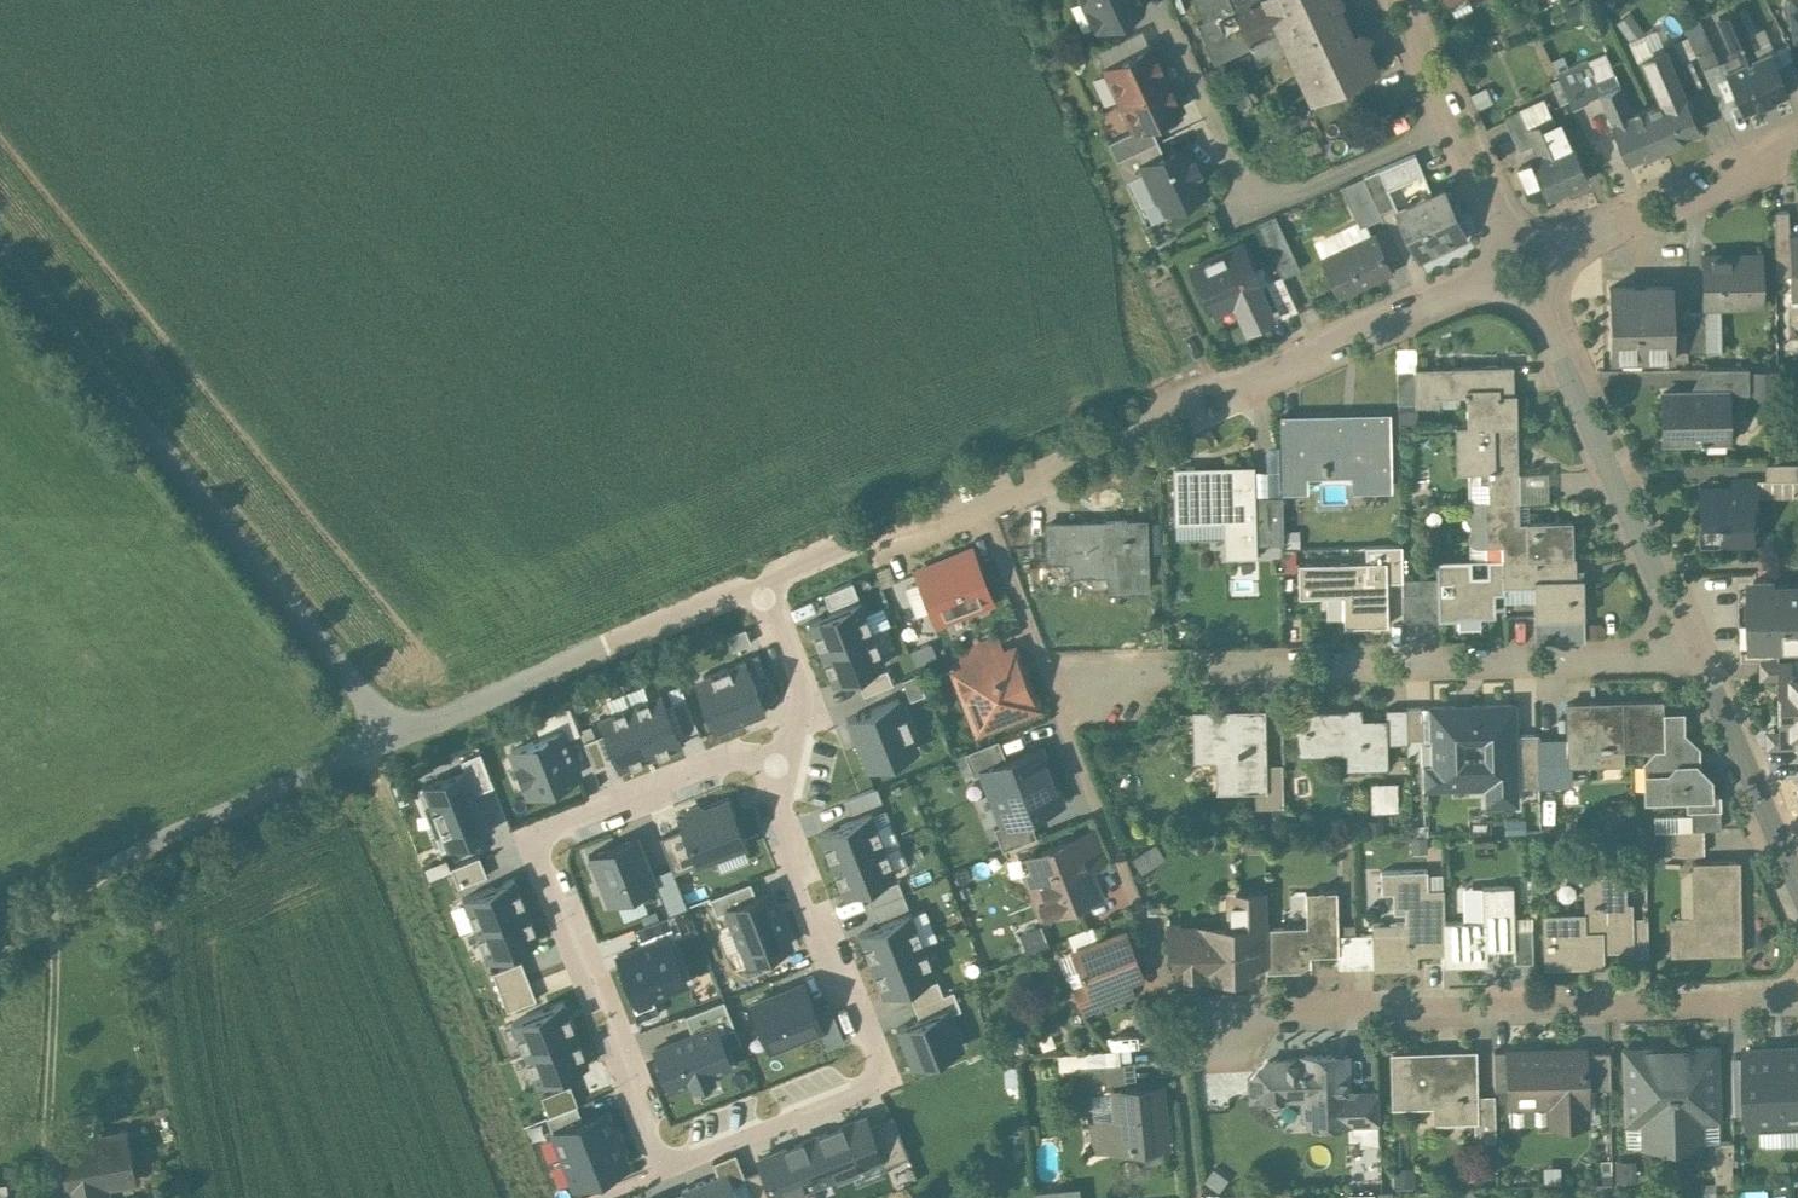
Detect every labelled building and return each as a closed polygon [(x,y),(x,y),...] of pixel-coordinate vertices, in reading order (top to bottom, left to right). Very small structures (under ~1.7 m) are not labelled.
[(1100,18),(1109,21),(1139,7),(1142,0),(1092,0),(1100,18)] [(1202,19),(1197,21),(1212,60),(1251,42),(1250,41),(1212,58),(1205,39),(1241,23),(1234,7),(1231,0),(1194,0),(1202,19)] [(1234,7),(1241,23),(1205,39),(1212,58),(1250,41),(1251,42),(1259,61),(1288,48),(1310,96),(1374,66),(1364,44),(1368,34),(1358,31),(1351,34),(1335,0),(1336,0),(1249,0),(1234,7)] [(1794,1),(1791,2),(1789,5),(1790,16),(1793,19),(1796,19),(1797,36),(1797,0),(1794,0),(1794,1)] [(1748,35),(1736,9),(1718,16),(1739,64),(1727,69),(1744,109),(1787,90),(1776,66),(1769,51),(1757,56),(1752,45),(1757,43),(1753,33),(1748,35)] [(1717,61),(1698,20),(1683,27),(1687,36),(1688,36),(1697,55),(1704,70),(1715,65),(1717,61)] [(1631,38),(1639,56),(1664,45),(1656,26),(1631,38)] [(1687,36),(1675,42),(1683,61),(1697,55),(1688,36),(1687,36)] [(1113,42),(1097,49),(1105,66),(1121,59),(1113,42)] [(1121,59),(1105,66),(1120,97),(1166,76),(1151,44),(1121,59)] [(1664,48),(1642,57),(1661,100),(1682,91),(1664,48)] [(1697,55),(1683,61),(1695,85),(1708,79),(1704,70),(1697,55)] [(1793,59),(1776,66),(1787,90),(1797,86),(1797,69),(1793,59)] [(1631,113),(1614,73),(1596,81),(1587,60),(1573,66),(1580,83),(1587,98),(1599,93),(1611,122),(1610,123),(1626,160),(1663,145),(1646,107),(1631,113)] [(1573,66),(1556,73),(1564,91),(1580,83),(1573,66)] [(1166,76),(1120,97),(1134,128),(1149,122),(1180,107),(1166,76)] [(1587,98),(1580,83),(1564,91),(1572,108),(1588,101),(1587,98)] [(1661,100),(1646,107),(1663,145),(1699,129),(1683,91),(1682,91),(1661,100)] [(1563,143),(1543,98),(1504,116),(1519,149),(1531,143),(1537,155),(1517,164),(1526,184),(1539,178),(1546,195),(1587,177),(1570,140),(1563,143)] [(1134,128),(1108,141),(1116,159),(1157,139),(1149,122),(1134,128)] [(1157,139),(1116,159),(1126,180),(1148,169),(1144,162),(1163,153),(1157,139)] [(1163,153),(1144,162),(1148,169),(1153,180),(1151,185),(1155,194),(1160,196),(1165,207),(1207,187),(1201,173),(1193,171),(1190,162),(1195,160),(1186,142),(1163,153)] [(1414,153),(1378,169),(1387,188),(1422,173),(1414,153)] [(1387,188),(1378,169),(1363,175),(1379,210),(1394,203),(1387,188)] [(1379,210),(1363,175),(1346,182),(1363,218),(1365,223),(1366,223),(1382,216),(1379,210)] [(1443,187),(1395,210),(1417,257),(1465,234),(1443,187)] [(1790,210),(1774,210),(1775,259),(1789,258),(1789,231),(1790,231),(1790,210)] [(1299,267),(1274,213),(1256,221),(1280,274),(1281,275),(1299,267)] [(1363,218),(1313,241),(1338,293),(1391,269),(1374,233),(1372,235),(1366,223),(1365,223),(1363,218)] [(1790,231),(1789,231),(1789,258),(1790,294),(1797,293),(1797,230),(1790,231)] [(1241,243),(1190,267),(1209,309),(1260,285),(1241,243)] [(1760,254),(1702,255),(1703,303),(1761,303),(1760,254)] [(1281,275),(1280,274),(1265,281),(1281,316),(1297,308),(1281,275)] [(1672,329),(1671,285),(1609,286),(1610,354),(1671,353),(1673,353),(1672,329)] [(1707,350),(1706,311),(1686,312),(1687,329),(1687,350),(1707,350)] [(1687,350),(1687,329),(1672,329),(1673,353),(1671,353),(1671,358),(1687,358),(1687,350)] [(1512,364),(1415,367),(1415,402),(1416,404),(1438,403),(1438,395),(1466,394),(1467,424),(1515,423),(1515,391),(1512,391),(1512,364)] [(1415,367),(1397,368),(1398,403),(1415,402),(1415,367)] [(1749,392),(1749,367),(1710,367),(1710,391),(1726,391),(1727,393),(1749,392)] [(1710,391),(1662,392),(1663,440),(1727,439),(1727,393),(1726,391),(1710,391)] [(1385,416),(1302,418),(1303,464),(1321,463),(1322,472),(1326,472),(1326,466),(1356,465),(1356,485),(1386,484),(1385,416)] [(1303,464),(1302,418),(1280,418),(1282,486),(1304,486),(1303,464)] [(1467,424),(1456,424),(1457,469),(1487,468),(1488,501),(1517,500),(1515,423),(1467,424)] [(1767,463),(1767,480),(1797,479),(1797,463),(1767,463)] [(1253,468),(1194,469),(1194,466),(1173,466),(1174,521),(1223,520),(1224,555),(1255,554),(1254,542),(1253,495),(1253,468)] [(1732,478),(1732,489),(1699,489),(1699,517),(1698,517),(1698,543),(1722,543),(1722,540),(1756,540),(1755,503),(1759,502),(1759,478),(1732,478)] [(1282,495),(1253,495),(1254,542),(1283,541),(1282,495)] [(1571,519),(1526,520),(1525,522),(1518,522),(1517,500),(1488,501),(1487,501),(1484,501),(1485,544),(1502,544),(1502,557),(1572,555),(1571,519)] [(1144,519),(1070,521),(1070,522),(1046,523),(1047,558),(1071,558),(1072,570),(1116,569),(1116,590),(1146,589),(1144,519)] [(1366,545),(1366,560),(1386,560),(1386,581),(1402,581),(1402,545),(1366,545)] [(973,549),(915,571),(935,622),(992,599),(973,549)] [(1572,555),(1502,557),(1503,585),(1533,584),(1534,598),(1534,617),(1549,617),(1583,616),(1582,577),(1575,577),(1574,555),(1572,555)] [(1470,558),(1436,559),(1437,592),(1438,619),(1457,618),(1457,613),(1480,613),(1492,612),(1491,592),(1504,592),(1505,599),(1534,598),(1533,584),(1503,585),(1502,557),(1487,558),(1487,574),(1471,574),(1470,558)] [(1366,560),(1298,562),(1299,596),(1343,594),(1344,625),(1387,624),(1386,581),(1386,560),(1366,560)] [(899,578),(882,584),(894,615),(911,608),(899,578)] [(1773,584),(1773,579),(1754,580),(1754,601),(1751,601),(1752,643),(1752,644),(1779,643),(1797,643),(1797,584),(1773,584)] [(852,580),(823,591),(829,605),(857,594),(852,580)] [(1419,592),(1402,592),(1402,620),(1420,620),(1419,592)] [(1437,592),(1419,592),(1420,620),(1437,619),(1437,592)] [(872,630),(859,598),(807,619),(820,651),(872,630)] [(1480,613),(1457,613),(1457,618),(1457,627),(1480,626),(1480,613)] [(1583,616),(1549,617),(1549,634),(1535,634),(1534,617),(1535,641),(1584,640),(1583,616)] [(1549,634),(1549,617),(1534,617),(1535,634),(1549,634)] [(885,661),(872,630),(820,651),(833,683),(885,661)] [(997,634),(957,650),(964,668),(1004,652),(997,634)] [(1779,660),(1779,643),(1752,644),(1752,643),(1742,643),(1742,660),(1779,660)] [(964,668),(956,671),(966,698),(976,694),(985,716),(1009,707),(1011,714),(1034,705),(1037,699),(1034,691),(1028,689),(1012,649),(964,668)] [(1793,675),(1792,660),(1761,661),(1761,678),(1783,678),(1783,675),(1793,675)] [(697,680),(717,729),(763,711),(743,661),(697,680)] [(886,667),(858,678),(863,692),(892,681),(886,667)] [(1783,675),(1783,678),(1783,680),(1784,704),(1797,704),(1797,675),(1793,675),(1783,675)] [(662,690),(630,702),(650,755),(682,743),(662,690)] [(898,696),(846,717),(866,766),(918,746),(898,696)] [(1661,700),(1567,703),(1567,739),(1568,763),(1570,763),(1573,763),(1600,762),(1599,749),(1657,747),(1662,747),(1662,715),(1661,700)] [(630,702),(598,715),(619,767),(650,755),(630,702)] [(1513,704),(1471,705),(1472,778),(1486,777),(1487,802),(1515,801),(1513,704)] [(1784,704),(1784,732),(1784,734),(1795,733),(1797,733),(1797,704),(1784,704)] [(1472,778),(1471,705),(1429,706),(1430,766),(1422,766),(1423,787),(1456,787),(1456,778),(1472,778)] [(1406,707),(1385,708),(1385,717),(1386,717),(1387,742),(1407,742),(1407,738),(1406,707)] [(1424,738),(1423,707),(1406,707),(1407,738),(1424,738)] [(1347,708),(1293,710),(1294,732),(1304,732),(1304,745),(1345,744),(1345,768),(1387,767),(1387,742),(1386,717),(1385,717),(1347,718),(1347,708)] [(1262,710),(1194,712),(1195,757),(1229,756),(1230,788),(1254,788),(1263,788),(1263,764),(1262,710)] [(1681,713),(1662,715),(1662,747),(1657,747),(1657,749),(1645,762),(1646,797),(1709,794),(1709,777),(1695,764),(1695,745),(1681,732),(1681,713)] [(509,747),(527,794),(582,773),(563,725),(509,747)] [(1784,734),(1784,732),(1767,732),(1768,749),(1795,748),(1795,733),(1784,734)] [(1537,733),(1519,734),(1521,785),(1539,785),(1539,782),(1537,733)] [(1568,763),(1567,739),(1539,740),(1539,734),(1537,733),(1539,782),(1571,781),(1570,763),(1568,763)] [(1054,781),(1041,749),(981,772),(993,804),(1054,781)] [(1283,807),(1282,763),(1263,764),(1263,788),(1254,788),(1255,807),(1283,807)] [(424,784),(448,844),(465,837),(468,844),(492,834),(465,767),(424,784)] [(1372,808),(1399,808),(1400,778),(1372,778),(1372,808)] [(1067,813),(1054,781),(993,804),(1006,837),(1067,813)] [(1571,781),(1539,782),(1539,785),(1539,800),(1571,799),(1571,781)] [(876,785),(845,796),(851,811),(882,799),(876,785)] [(683,826),(696,861),(746,843),(728,795),(678,813),(683,826)] [(1720,808),(1691,810),(1691,829),(1703,829),(1720,829),(1720,808)] [(883,842),(870,811),(817,832),(830,863),(883,842)] [(674,869),(696,861),(683,826),(661,834),(674,869)] [(1691,829),(1664,830),(1665,854),(1703,853),(1703,829),(1691,829)] [(1102,862),(1089,830),(1076,836),(1088,867),(1102,862)] [(653,871),(638,832),(589,850),(608,902),(656,884),(658,883),(653,871)] [(1076,836),(1028,854),(1042,889),(1041,890),(1037,899),(1040,908),(1049,912),(1098,893),(1088,867),(1076,836)] [(895,873),(883,842),(830,863),(842,894),(895,873)] [(479,854),(451,866),(458,883),(486,872),(479,854)] [(1738,861),(1692,861),(1694,926),(1670,926),(1670,953),(1740,951),(1738,861)] [(653,871),(658,883),(656,884),(667,911),(686,905),(672,864),(653,871)] [(1621,874),(1593,874),(1593,903),(1583,914),(1545,915),(1546,962),(1599,961),(1599,946),(1627,946),(1630,946),(1629,916),(1629,905),(1622,905),(1621,874)] [(462,895),(475,928),(526,907),(513,875),(462,895)] [(898,878),(866,891),(877,918),(909,905),(898,878)] [(750,880),(710,896),(715,910),(725,906),(755,894),(750,880)] [(1512,885),(1482,886),(1483,920),(1442,921),(1443,950),(1443,965),(1487,964),(1486,949),(1514,949),(1513,928),(1512,885)] [(794,943),(772,888),(755,894),(725,906),(747,961),(794,943)] [(1306,925),(1265,927),(1266,956),(1267,970),(1309,969),(1309,954),(1337,954),(1337,934),(1336,891),(1323,891),(1323,888),(1318,888),(1318,891),(1305,892),(1306,925)] [(1441,888),(1412,888),(1413,922),(1372,923),(1372,933),(1372,966),(1373,967),(1416,966),(1416,951),(1443,950),(1442,921),(1441,888)] [(1264,893),(1235,894),(1236,927),(1195,928),(1195,932),(1196,971),(1196,972),(1240,971),(1239,956),(1266,956),(1265,927),(1264,893)] [(538,938),(526,907),(475,928),(488,959),(538,938)] [(910,912),(858,933),(870,963),(922,941),(910,912)] [(1647,916),(1629,916),(1630,946),(1627,946),(1627,955),(1647,955),(1647,916)] [(1025,931),(1030,947),(1048,941),(1043,925),(1025,931)] [(1531,928),(1513,928),(1514,949),(1514,962),(1532,961),(1531,928)] [(668,930),(615,951),(635,1003),(688,981),(668,930)] [(1123,930),(1074,949),(1096,1007),(1132,993),(1127,978),(1140,973),(1123,930)] [(1195,932),(1177,932),(1178,972),(1196,971),(1195,932)] [(1354,933),(1337,934),(1337,954),(1337,967),(1355,967),(1354,933)] [(1372,933),(1354,933),(1355,967),(1372,966),(1372,933)] [(922,941),(870,963),(883,993),(934,972),(922,941)] [(520,959),(492,970),(500,988),(528,976),(520,959)] [(528,976),(500,988),(507,1006),(535,994),(528,976)] [(937,978),(908,989),(913,1003),(942,992),(937,978)] [(804,982),(752,1002),(770,1050),(822,1030),(813,1005),(804,982)] [(942,992),(913,1003),(919,1018),(949,1007),(951,1010),(960,1007),(953,988),(942,992)] [(565,999),(511,1020),(523,1052),(577,1031),(565,999)] [(828,999),(813,1005),(822,1030),(828,1045),(842,1039),(828,999)] [(919,1018),(895,1027),(910,1066),(964,1045),(951,1010),(949,1007),(919,1018)] [(716,1020),(650,1045),(667,1089),(688,1081),(690,1085),(716,1076),(714,1071),(733,1064),(716,1020)] [(577,1031),(523,1052),(536,1083),(589,1062),(577,1031)] [(1716,1045),(1670,1046),(1672,1142),(1696,1142),(1696,1113),(1718,1112),(1716,1045)] [(1670,1046),(1624,1047),(1626,1115),(1647,1114),(1648,1143),(1672,1142),(1670,1046)] [(1584,1048),(1544,1049),(1544,1054),(1509,1055),(1508,1055),(1509,1102),(1554,1100),(1554,1122),(1586,1121),(1585,1086),(1584,1050),(1584,1048)] [(1790,1053),(1768,1054),(1768,1049),(1745,1050),(1748,1127),(1761,1126),(1761,1145),(1797,1144),(1797,1048),(1789,1048),(1790,1053)] [(1509,1050),(1493,1051),(1494,1094),(1494,1102),(1509,1102),(1508,1055),(1509,1055),(1509,1050)] [(1609,1050),(1584,1050),(1585,1086),(1610,1086),(1609,1050)] [(1440,1053),(1392,1054),(1393,1105),(1436,1104),(1436,1120),(1473,1119),(1475,1119),(1475,1094),(1474,1052),(1472,1052),(1471,1053),(1440,1054),(1440,1053)] [(1335,1055),(1301,1056),(1301,1060),(1267,1060),(1250,1079),(1250,1099),(1264,1098),(1264,1099),(1267,1104),(1268,1106),(1274,1108),(1279,1105),(1281,1104),(1283,1099),(1283,1098),(1302,1098),(1303,1116),(1311,1124),(1348,1123),(1348,1093),(1347,1067),(1343,1067),(1335,1059),(1335,1055)] [(1123,1062),(1076,1066),(1079,1094),(1115,1090),(1115,1088),(1126,1087),(1123,1062)] [(568,1084),(541,1095),(548,1113),(576,1102),(568,1084)] [(1126,1087),(1115,1088),(1115,1090),(1117,1117),(1103,1119),(1106,1152),(1134,1149),(1133,1142),(1153,1140),(1151,1117),(1162,1115),(1159,1084),(1126,1087)] [(1378,1092),(1348,1093),(1349,1122),(1379,1121),(1378,1092)] [(1494,1094),(1475,1094),(1475,1119),(1473,1119),(1474,1141),(1495,1140),(1494,1102),(1494,1094)] [(575,1103),(547,1114),(552,1126),(580,1114),(575,1103)] [(608,1104),(548,1129),(560,1157),(620,1133),(608,1104)] [(871,1110),(814,1133),(833,1182),(891,1160),(876,1122),(871,1110)] [(892,1116),(876,1122),(891,1160),(907,1153),(892,1116)] [(126,1128),(57,1141),(67,1191),(98,1186),(136,1178),(126,1128)] [(620,1133),(560,1157),(572,1186),(632,1162),(620,1133)] [(758,1155),(763,1168),(775,1197),(794,1197),(833,1182),(814,1133),(758,1155)] [(1734,1180),(1733,1139),(1715,1140),(1716,1180),(1734,1180)] [(746,1174),(755,1197),(775,1197),(763,1168),(746,1174)] [(670,1197),(735,1197),(726,1176),(670,1197)] [(733,1183),(739,1197),(754,1197),(746,1178),(733,1183)] [(98,1186),(67,1191),(68,1197),(100,1197),(98,1186)]
